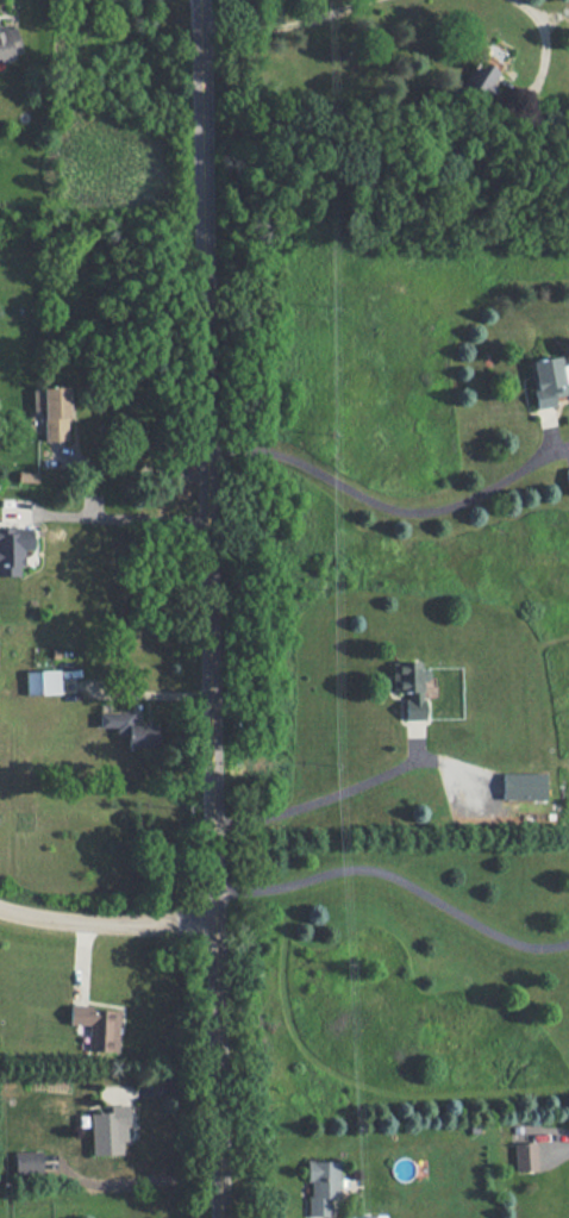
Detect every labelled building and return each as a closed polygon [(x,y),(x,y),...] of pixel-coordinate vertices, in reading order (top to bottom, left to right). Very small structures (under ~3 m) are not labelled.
[(0,27),(0,59),(21,54),(14,24),(0,27)] [(486,103),(493,88),(490,86),(497,69),(472,58),(457,90),(486,103)] [(560,366),(559,356),(529,361),(536,408),(555,405),(553,397),(566,395),(564,383),(568,382),(568,365),(560,366)] [(67,387),(32,387),(32,410),(43,410),(44,441),(68,440),(67,387)] [(21,550),(31,550),(32,528),(0,528),(0,576),(21,576),(21,550)] [(405,719),(422,719),(422,680),(428,680),(428,669),(420,669),(420,661),(391,661),(391,691),(404,691),(405,719)] [(59,670),(25,671),(26,695),(60,693),(59,670)] [(154,724),(132,724),(132,712),(98,713),(98,727),(115,727),(115,735),(127,735),(127,746),(155,746),(154,724)] [(500,799),(544,799),(544,773),(500,772),(500,799)] [(119,1008),(69,1006),(68,1024),(88,1024),(87,1050),(117,1052),(119,1008)] [(122,1154),(121,1140),(128,1140),(127,1104),(109,1105),(109,1112),(89,1112),(91,1155),(122,1154)] [(535,1170),(534,1142),(513,1142),(514,1171),(535,1170)] [(14,1173),(42,1172),(41,1150),(14,1151),(14,1173)] [(338,1160),(306,1161),(308,1216),(330,1216),(329,1197),(339,1197),(338,1160)]
